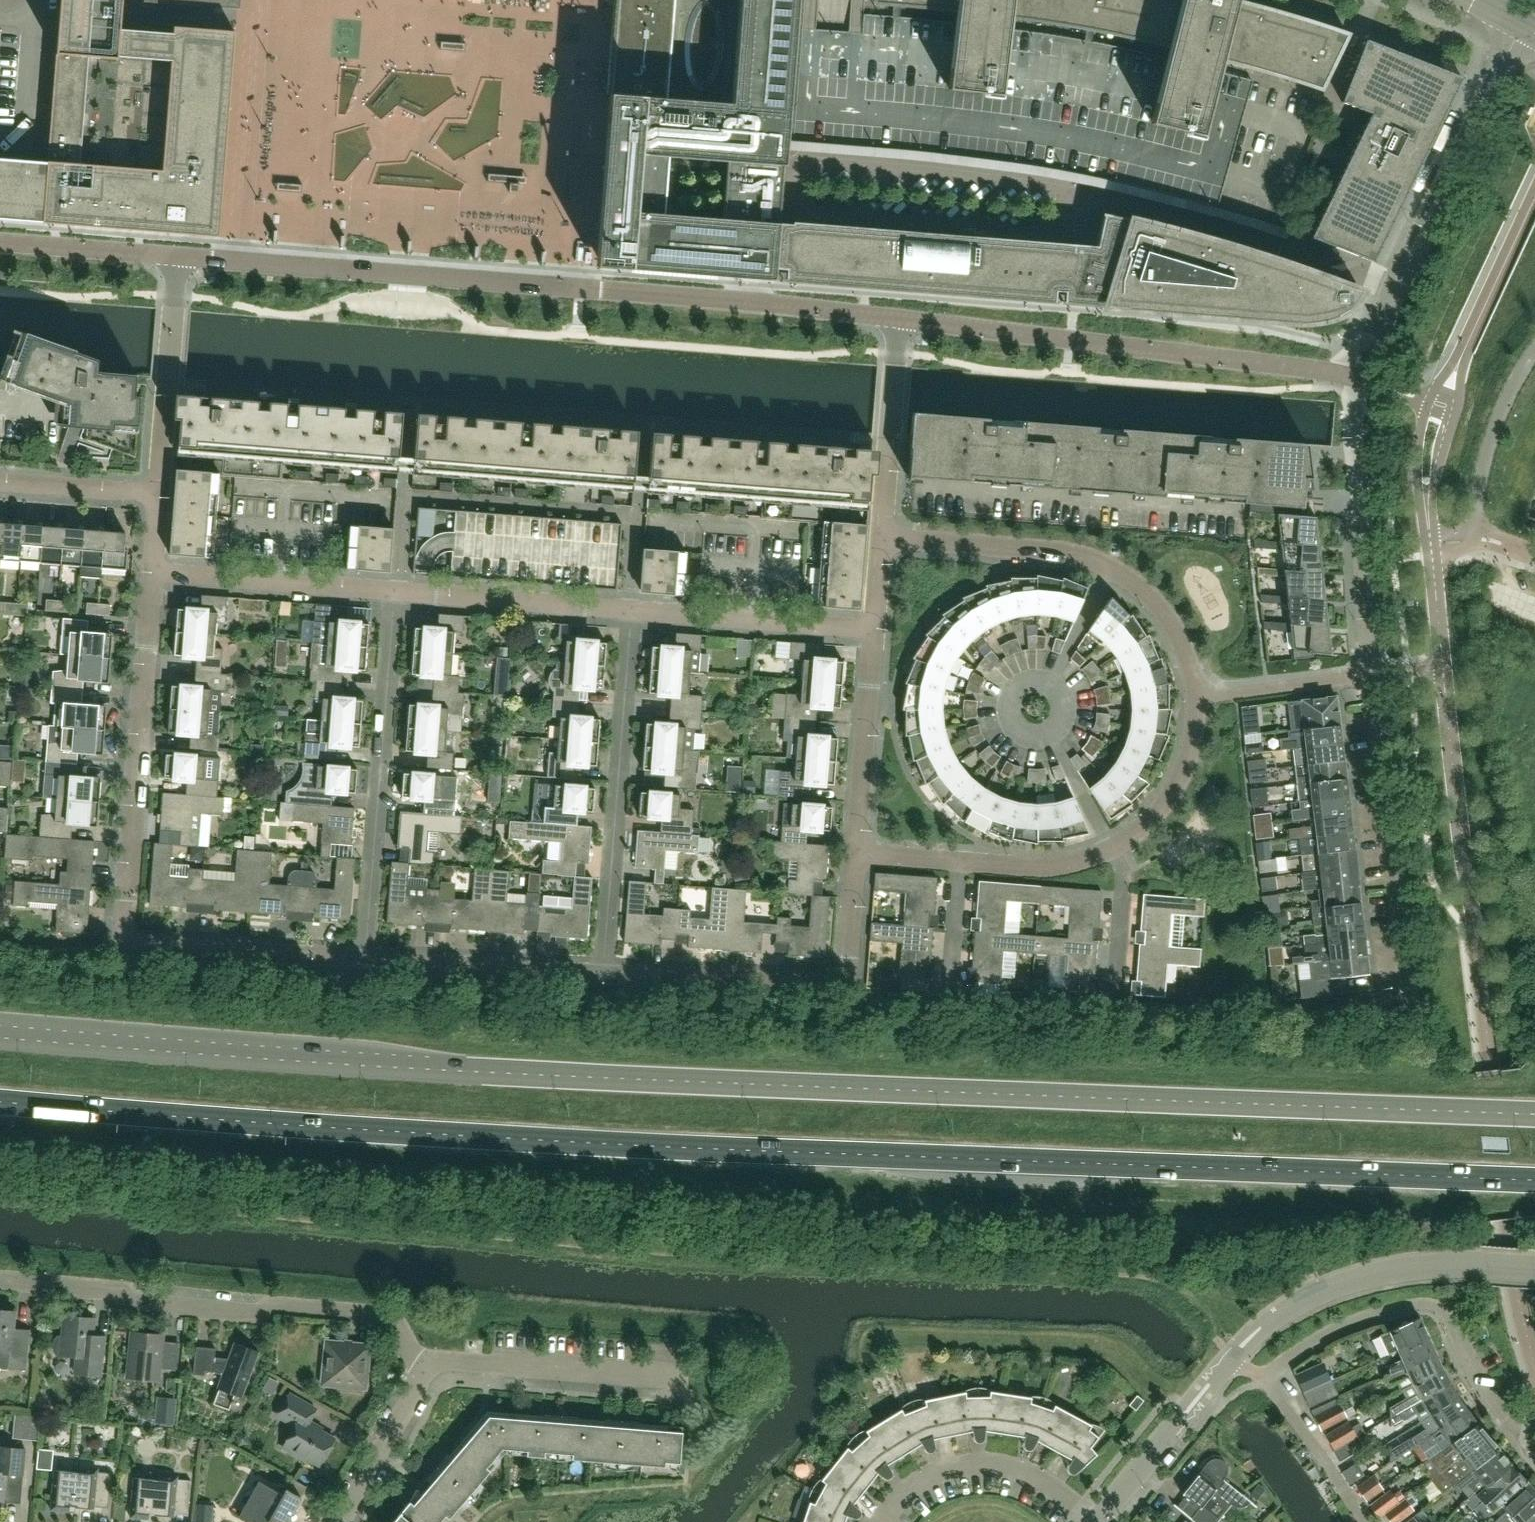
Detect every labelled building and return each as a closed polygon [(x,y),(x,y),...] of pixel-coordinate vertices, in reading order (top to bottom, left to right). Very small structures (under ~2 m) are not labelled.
[(48,163),(0,159),(0,220),(42,223),(43,223),(219,237),(235,32),(174,27),(174,34),(120,30),(120,26),(123,0),(61,0),(61,1),(59,21),(56,52),(48,163)] [(780,224),(787,141),(798,0),(617,0),(603,177),(596,267),(775,281),(776,269),(780,224)] [(787,141),(939,155),(1065,170),(1213,206),(1299,235),(1353,113),(1289,88),(1158,50),(1020,25),(870,8),(871,0),(798,0),(787,141)] [(1006,50),(1010,18),(1117,35),(1169,47),(1158,90),(1150,124),(1202,137),(1211,103),(1212,98),(1222,60),(1274,75),(1299,82),(1321,90),(1348,35),(1318,25),(1264,8),(1236,1),(1237,0),(875,0),(874,4),(929,8),(957,11),(951,57),(947,90),(1001,96),(1005,62),(1006,50)] [(1428,147),(1462,78),(1366,40),(1361,52),(1342,102),(1371,114),(1366,125),(1362,124),(1359,129),(1363,131),(1311,238),(1373,262),(1425,154),(1428,155),(1431,150),(1431,149),(1428,147)] [(466,43),(441,41),(440,49),(465,51),(466,43)] [(405,151),(409,149),(412,146),(415,142),(416,138),(416,133),(415,129),(412,125),(409,122),(405,120),(401,119),(396,119),(392,121),(388,124),(385,127),(384,131),(383,136),(384,140),(385,144),(388,148),(392,150),(396,152),(401,152),(405,151)] [(508,174),(488,173),(487,182),(507,183),(507,182),(510,182),(519,183),(527,184),(527,177),(508,175),(508,174)] [(303,183),(277,181),(276,191),(302,193),(303,183)] [(519,183),(510,182),(509,192),(519,193),(519,183)] [(1343,313),(1345,312),(1349,309),(1352,307),(1354,304),(1356,301),(1358,298),(1360,294),(1361,291),(1321,276),(1306,271),(1293,266),(1278,261),(1251,253),(1231,246),(1210,240),(1187,234),(1168,229),(1148,224),(1131,220),(1102,214),(1102,216),(1103,216),(1096,247),(1069,245),(1065,292),(1063,292),(1063,301),(1065,302),(1064,304),(1062,304),(1062,302),(1061,301),(1060,304),(1197,315),(1293,323),(1300,323),(1307,323),(1315,322),(1322,321),(1329,319),(1336,317),(1341,315),(1343,313)] [(786,279),(780,279),(780,282),(1056,304),(1056,301),(1055,300),(1055,291),(1063,292),(1065,292),(1069,245),(792,223),(792,225),(780,224),(776,269),(786,270),(786,279)] [(141,397),(139,397),(135,397),(137,376),(137,375),(97,372),(98,361),(93,359),(94,359),(94,358),(14,330),(14,332),(16,333),(8,354),(7,356),(7,357),(4,365),(2,372),(0,377),(0,379),(1,379),(0,381),(34,393),(59,402),(57,423),(57,426),(64,426),(66,426),(67,426),(69,427),(67,434),(62,447),(59,456),(72,461),(80,438),(136,458),(138,432),(141,397)] [(210,452),(214,398),(177,395),(175,419),(181,420),(178,450),(210,452)] [(240,477),(246,400),(214,398),(210,452),(224,453),(222,476),(240,477)] [(271,480),(277,403),(246,400),(240,477),(271,480)] [(304,460),(308,405),(277,403),(271,480),(282,480),(284,458),(304,460)] [(335,462),(339,408),(308,405),(304,460),(335,462)] [(366,465),(371,410),(339,408),(335,462),(366,465)] [(399,467),(403,413),(371,410),(366,465),(399,467)] [(1309,465),(1307,447),(1307,444),(912,413),(910,433),(909,433),(909,434),(910,434),(909,447),(911,447),(910,456),(908,479),(911,479),(911,477),(1250,504),(1302,508),(1303,499),(1313,500),(1313,499),(1311,479),(1311,476),(1310,466),(1310,465),(1309,465)] [(445,471),(450,417),(418,414),(413,468),(445,471)] [(476,473),(481,419),(450,417),(445,471),(476,473)] [(508,476),(512,422),(481,419),(476,473),(508,476)] [(539,478),(543,424),(512,422),(508,476),(539,478)] [(570,481),(574,427),(543,424),(539,478),(570,481)] [(601,483),(606,429),(574,427),(570,481),(601,483)] [(633,486),(638,432),(606,429),(601,483),(633,486)] [(680,490),(685,435),(653,433),(648,487),(680,490)] [(711,492),(716,438),(685,435),(680,490),(711,492)] [(743,495),(747,440),(716,438),(711,492),(743,495)] [(772,519),(778,443),(747,440),(743,495),(763,496),(761,519),(772,519)] [(803,522),(809,445),(778,443),(772,519),(803,522)] [(836,502),(841,448),(809,445),(803,522),(821,523),(823,501),(836,502)] [(868,505),(871,475),(877,475),(879,451),(877,451),(873,450),(841,448),(836,502),(868,505)] [(213,558),(220,473),(177,469),(170,555),(213,558)] [(617,590),(622,524),(418,507),(413,574),(617,590)] [(1319,545),(1316,519),(1315,517),(1259,512),(1258,521),(1278,522),(1280,542),(1319,545)] [(860,610),(867,525),(824,521),(817,607),(860,610)] [(20,561),(23,525),(3,523),(0,560),(20,561)] [(41,563),(44,526),(23,525),(20,561),(41,563)] [(390,572),(394,529),(350,525),(347,569),(390,572)] [(61,565),(64,528),(44,526),(41,563),(61,565)] [(81,566),(84,529),(64,528),(61,565),(81,566)] [(101,578),(102,568),(105,531),(84,529),(81,566),(81,577),(101,578)] [(126,570),(128,550),(124,549),(126,533),(105,531),(102,568),(126,570)] [(1322,572),(1319,546),(1319,545),(1280,542),(1262,541),(1261,548),(1281,550),(1283,569),(1322,572)] [(683,596),(687,552),(643,548),(640,592),(683,596)] [(1325,599),(1322,573),(1322,572),(1283,569),(1265,568),(1264,576),(1284,577),(1287,596),(1325,599)] [(1056,615),(1062,580),(1036,575),(1036,577),(1037,613),(1056,615)] [(1037,613),(1036,577),(1011,577),(1011,580),(1018,615),(1037,613)] [(1075,620),(1088,588),(1063,577),(1062,580),(1056,615),(1075,620)] [(1018,615),(1011,580),(985,585),(986,588),(1000,620),(1018,615)] [(1000,620),(986,588),(962,598),(963,600),(983,629),(1000,620)] [(225,623),(227,597),(202,595),(201,610),(178,608),(176,632),(216,635),(217,623),(225,623)] [(1328,626),(1325,600),(1325,599),(1287,596),(1268,595),(1267,603),(1287,604),(1290,623),(1328,626)] [(1105,641),(1130,616),(1111,597),(1110,598),(1090,628),(1086,634),(1100,646),(1105,641)] [(57,612),(58,600),(46,599),(46,611),(57,612)] [(69,612),(70,601),(58,600),(57,612),(69,612)] [(983,629),(963,600),(941,614),(943,616),(969,641),(983,629)] [(16,614),(17,603),(5,602),(4,613),(16,614)] [(28,615),(29,604),(17,603),(16,614),(28,615)] [(98,615),(99,604),(87,603),(86,614),(98,615)] [(110,616),(111,605),(99,604),(98,615),(110,616)] [(367,647),(369,624),(346,622),(348,607),(316,604),(315,621),(316,621),(315,643),(367,647)] [(453,654),(455,632),(463,633),(464,616),(439,614),(438,629),(415,627),(413,651),(453,654)] [(1146,636),(1132,614),(1130,616),(1105,641),(1117,656),(1146,636)] [(969,641),(943,616),(925,635),(927,636),(957,656),(969,641)] [(61,654),(68,655),(109,658),(111,635),(88,633),(89,620),(63,618),(61,654)] [(1331,655),(1328,627),(1328,626),(1290,623),(1271,622),(1270,630),(1291,631),(1294,659),(1313,657),(1313,653),(1331,655)] [(605,666),(607,643),(584,641),(585,626),(559,623),(558,640),(566,641),(565,663),(605,666)] [(275,628),(275,640),(276,640),(287,641),(287,634),(283,628),(275,628)] [(221,674),(223,649),(215,648),(216,635),(176,632),(174,655),(197,657),(196,672),(221,674)] [(690,672),(699,673),(702,635),(676,633),(675,648),(652,646),(650,670),(690,673),(690,672)] [(1158,659),(1149,634),(1146,636),(1117,656),(1126,672),(1158,659)] [(1037,649),(1037,635),(1027,636),(1029,650),(1037,649)] [(1045,650),(1046,636),(1037,635),(1037,649),(1045,650)] [(1265,657),(1292,656),(1290,635),(1264,636),(1265,657)] [(957,656),(927,636),(912,658),(915,659),(948,672),(957,656)] [(1022,651),(1018,638),(1009,641),(1014,654),(1022,651)] [(1060,654),(1065,641),(1056,638),(1052,651),(1060,654)] [(1014,654),(1009,641),(1000,646),(1007,658),(1014,654)] [(842,685),(844,661),(821,660),(822,644),(791,642),(789,659),(804,660),(802,682),(842,685)] [(365,670),(367,647),(315,643),(313,643),(310,681),(316,682),(341,684),(343,669),(365,670)] [(451,676),(453,654),(413,651),(411,674),(434,676),(433,691),(458,693),(460,676),(451,676)] [(1001,661),(992,651),(985,657),(994,667),(1001,661)] [(1070,659),(1079,667),(1086,660),(1076,651),(1070,659)] [(108,681),(109,658),(68,655),(67,670),(53,671),(52,690),(83,692),(84,679),(108,681)] [(497,657),(496,670),(511,671),(512,658),(497,657)] [(994,667),(985,657),(979,664),(989,673),(994,667)] [(1166,683),(1161,657),(1158,659),(1126,672),(1131,690),(1166,683)] [(942,690),(948,672),(915,659),(905,683),(907,684),(942,690)] [(1098,668),(1092,661),(1082,669),(1087,676),(1098,668)] [(603,689),(605,666),(565,663),(556,662),(556,673),(554,672),(552,675),(551,678),(550,680),(550,681),(551,684),(551,685),(552,687),(554,687),(553,700),(579,702),(580,688),(603,689)] [(1103,677),(1098,668),(1087,676),(1091,683),(1103,677)] [(689,695),(690,673),(650,670),(649,693),(671,695),(670,710),(702,712),(703,696),(689,695)] [(220,712),(222,691),(226,691),(227,674),(221,674),(196,672),(194,687),(172,685),(170,708),(220,712)] [(981,686),(985,679),(973,672),(969,681),(981,686)] [(979,694),(981,686),(969,681),(966,690),(979,694)] [(361,724),(363,700),(340,699),(341,684),(316,682),(315,698),(323,699),(321,721),(361,724)] [(816,721),(817,706),(840,708),(842,685),(802,682),(801,695),(786,694),(785,719),(790,719),(816,721)] [(1169,709),(1169,683),(1166,683),(1131,690),(1133,709),(1169,709)] [(940,709),(942,690),(907,684),(902,710),(905,710),(940,709)] [(1109,695),(1107,686),(1093,690),(1096,698),(1109,695)] [(104,730),(106,707),(82,705),(83,692),(52,690),(51,703),(55,703),(54,725),(49,725),(104,730)] [(464,693),(458,693),(433,691),(432,706),(409,704),(407,727),(447,731),(461,732),(464,693)] [(1110,704),(1109,695),(1096,698),(1097,706),(1110,704)] [(1303,729),(1340,725),(1337,697),(1288,703),(1291,730),(1303,729)] [(512,701),(513,719),(536,718),(535,700),(512,701)] [(599,743),(600,719),(578,717),(579,702),(553,700),(552,717),(560,718),(559,739),(599,743)] [(977,709),(977,701),(964,700),(963,709),(977,709)] [(272,705),(271,715),(288,716),(289,706),(272,705)] [(750,706),(749,718),(760,719),(761,711),(757,707),(750,706)] [(217,751),(220,712),(170,708),(168,732),(191,734),(190,749),(217,751)] [(942,728),(940,709),(905,710),(905,736),(907,735),(942,728)] [(977,718),(977,709),(963,709),(964,719),(977,718)] [(1166,735),(1171,709),(1169,709),(1133,709),(1132,728),(1166,735)] [(693,752),(695,729),(700,729),(702,712),(670,710),(669,725),(646,723),(644,746),(684,749),(684,751),(693,752)] [(1109,724),(1110,714),(1097,713),(1096,721),(1109,724)] [(335,760),(337,745),(359,747),(361,724),(321,721),(307,719),(304,758),(335,760)] [(836,762),(838,738),(815,736),(816,721),(790,719),(789,745),(797,745),(796,758),(836,762)] [(1106,733),(1109,724),(1096,721),(1093,729),(1106,733)] [(981,732),(979,724),(966,728),(968,738),(981,732)] [(102,753),(104,730),(49,725),(46,761),(77,764),(78,751),(102,753)] [(1293,749),(1342,743),(1340,725),(1303,729),(1291,730),(1288,731),(1289,738),(1280,740),(1281,751),(1293,749)] [(445,752),(447,731),(407,727),(405,751),(428,753),(427,768),(452,770),(454,753),(445,752)] [(948,746),(942,728),(907,735),(913,761),(915,760),(948,746)] [(1159,759),(1169,735),(1166,735),(1132,728),(1126,746),(1159,759)] [(985,740),(981,732),(968,738),(973,746),(985,740)] [(1098,750),(1103,742),(1091,735),(1087,743),(1098,750)] [(597,766),(599,743),(559,739),(558,753),(549,752),(548,768),(547,776),(547,777),(573,779),(574,764),(597,766)] [(1098,750),(1087,743),(1082,749),(1092,758),(1098,750)] [(1246,752),(1262,751),(1261,743),(1245,744),(1246,752)] [(1344,756),(1342,743),(1293,749),(1295,767),(1344,761),(1344,756)] [(251,745),(251,753),(263,753),(263,746),(251,745)] [(693,752),(684,751),(684,749),(644,746),(642,770),(665,771),(664,787),(696,789),(699,752),(693,752)] [(927,783),(957,763),(948,746),(915,760),(925,784),(927,783)] [(985,762),(994,752),(989,746),(979,754),(985,762)] [(1147,782),(1161,760),(1159,759),(1126,746),(1117,763),(1147,782)] [(992,768),(1001,757),(994,752),(985,762),(992,768)] [(204,779),(206,757),(166,754),(164,778),(187,780),(186,794),(186,795),(217,798),(217,797),(219,780),(204,779)] [(1085,764),(1077,754),(1070,759),(1078,771),(1085,764)] [(834,785),(836,762),(796,758),(795,772),(780,770),(778,796),(810,798),(811,783),(834,785)] [(1266,770),(1265,759),(1247,761),(1248,772),(1266,770)] [(12,762),(0,761),(0,786),(10,787),(12,762)] [(77,764),(46,761),(44,780),(58,783),(57,798),(98,802),(100,778),(76,777),(77,764)] [(1009,778),(1014,765),(1006,761),(1000,773),(1009,778)] [(1346,774),(1344,761),(1295,767),(1297,784),(1346,779),(1346,774)] [(356,793),(358,769),(320,766),(320,764),(302,763),(303,765),(303,767),(303,770),(303,771),(302,774),(301,777),(300,779),(299,781),(297,784),(295,786),(293,788),(292,789),(289,790),(286,791),(285,802),(285,803),(332,807),(332,806),(333,791),(356,793)] [(944,803),(969,777),(957,763),(927,783),(942,805),(944,803)] [(1130,802),(1149,784),(1147,782),(1117,763),(1105,777),(1130,802)] [(1018,780),(1022,767),(1014,765),(1009,778),(1018,780)] [(1065,778),(1060,765),(1052,768),(1056,781),(1065,778)] [(537,767),(537,775),(547,776),(548,768),(537,767)] [(1037,783),(1037,769),(1029,769),(1027,782),(1037,783)] [(1046,782),(1045,769),(1037,769),(1037,783),(1046,782)] [(1267,781),(1266,770),(1248,772),(1250,783),(1267,781)] [(1273,774),(1275,785),(1290,782),(1288,771),(1273,774)] [(455,816),(457,791),(442,790),(443,776),(403,773),(402,797),(424,798),(423,813),(423,814),(455,816)] [(964,819),(983,789),(969,777),(944,803),(962,822),(964,819)] [(1130,802),(1105,777),(1090,790),(1110,819),(1132,804),(1130,802)] [(1348,792),(1346,779),(1297,784),(1299,802),(1348,797),(1348,792)] [(743,781),(743,791),(754,792),(754,787),(749,781),(743,781)] [(569,825),(570,810),(593,812),(595,788),(547,784),(545,808),(532,807),(532,809),(531,822),(544,823),(569,825)] [(1268,806),(1267,797),(1266,788),(1250,790),(1252,807),(1268,806)] [(265,789),(264,799),(277,799),(277,790),(265,789)] [(987,831),(1000,798),(983,789),(964,819),(986,834),(987,831)] [(488,791),(488,802),(500,803),(501,792),(488,791)] [(692,835),(694,810),(680,809),(681,795),(641,792),(639,816),(662,817),(660,832),(660,833),(692,835)] [(209,846),(211,814),(223,815),(224,812),(225,797),(217,797),(217,798),(186,795),(186,794),(163,793),(160,830),(181,831),(180,845),(199,847),(199,846),(209,846)] [(225,797),(224,812),(231,813),(232,798),(225,797)] [(1313,818),(1350,814),(1348,797),(1299,802),(1300,810),(1292,811),(1293,821),(1314,819),(1313,818)] [(96,825),(98,802),(57,798),(56,813),(42,815),(40,836),(40,837),(71,840),(71,839),(72,823),(96,825)] [(1011,839),(1018,804),(1000,798),(987,831),(1011,842),(1011,839)] [(1089,834),(1075,798),(1056,804),(1063,839),(1089,834)] [(352,845),(354,808),(332,806),(332,807),(285,803),(285,802),(281,802),(279,820),(323,823),(321,856),(330,857),(331,843),(352,845)] [(781,842),(806,844),(807,829),(830,831),(832,807),(784,803),(782,825),(781,842)] [(1037,841),(1037,806),(1018,804),(1011,839),(1037,844),(1037,841)] [(1063,839),(1056,804),(1037,806),(1037,841),(1063,841),(1063,839)] [(7,833),(9,808),(0,807),(0,832),(7,833)] [(434,865),(435,851),(437,851),(438,833),(461,834),(462,816),(455,816),(423,814),(423,813),(400,811),(397,849),(410,850),(409,863),(410,863),(410,864),(426,865),(426,864),(434,865)] [(1271,826),(1269,814),(1253,816),(1254,828),(1271,826)] [(1352,827),(1350,814),(1313,818),(1314,819),(1314,827),(1289,830),(1290,838),(1299,837),(1299,838),(1352,832),(1352,827)] [(592,827),(569,825),(544,823),(531,822),(510,821),(508,838),(561,842),(559,862),(543,860),(542,873),(558,874),(558,875),(574,877),(574,876),(576,876),(577,863),(589,864),(592,827)] [(1272,837),(1271,826),(1254,828),(1256,839),(1272,837)] [(699,835),(692,835),(660,833),(660,832),(638,830),(635,867),(655,869),(654,883),(663,884),(666,851),(698,853),(698,852),(699,837),(699,835)] [(1301,856),(1354,850),(1352,832),(1299,838),(1301,856)] [(67,872),(61,871),(60,884),(60,885),(91,887),(95,841),(71,839),(71,840),(40,837),(40,836),(6,834),(5,859),(32,861),(32,856),(68,859),(67,872)] [(244,836),(243,850),(254,850),(255,837),(244,836)] [(699,837),(698,852),(710,853),(711,838),(699,837)] [(826,883),(829,846),(806,844),(781,842),(767,841),(766,859),(798,861),(796,880),(789,879),(787,893),(795,893),(795,894),(812,896),(813,895),(814,882),(826,883)] [(203,874),(203,869),(189,868),(189,865),(171,863),(173,844),(155,843),(150,904),(187,907),(187,903),(201,904),(203,874)] [(191,848),(191,856),(194,860),(203,861),(203,849),(191,848)] [(1273,859),(1272,848),(1257,850),(1258,861),(1273,859)] [(203,874),(201,904),(214,905),(213,909),(250,912),(255,851),(254,850),(243,850),(237,849),(235,877),(203,874)] [(1303,874),(1356,868),(1354,850),(1301,856),(1303,873),(1303,874)] [(300,912),(303,871),(299,870),(295,871),(292,872),(290,875),(289,878),(288,885),(270,884),(272,852),(255,851),(250,912),(286,915),(287,911),(300,912)] [(350,920),(355,859),(337,857),(335,889),(317,888),(317,880),(316,877),(315,874),(312,872),(309,871),(303,871),(300,912),(313,913),(313,917),(350,920)] [(1258,861),(1260,874),(1276,872),(1275,859),(1273,859),(1258,861)] [(409,877),(410,864),(410,863),(409,863),(392,862),(387,923),(424,926),(424,922),(438,923),(440,890),(427,889),(427,884),(408,883),(409,877)] [(744,867),(733,869),(735,881),(746,879),(744,867)] [(487,931),(492,869),(475,868),(472,900),(454,899),(456,883),(441,882),(440,890),(438,923),(451,924),(451,928),(487,931)] [(1318,890),(1358,885),(1356,868),(1303,874),(1303,873),(1301,873),(1303,891),(1318,890)] [(524,934),(525,914),(539,915),(539,905),(507,903),(510,871),(492,869),(487,931),(524,934)] [(934,915),(937,877),(875,873),(874,891),(906,893),(903,925),(903,926),(929,928),(929,927),(930,914),(934,915)] [(587,939),(592,877),(576,876),(574,876),(574,877),(573,898),(543,896),(543,906),(539,905),(539,915),(538,931),(551,932),(550,936),(587,939)] [(1277,890),(1275,877),(1260,879),(1262,892),(1277,890)] [(675,939),(676,934),(678,909),(665,908),(664,915),(644,914),(647,882),(629,880),(624,942),(661,945),(662,938),(675,939)] [(87,934),(91,887),(60,885),(60,884),(15,881),(15,884),(13,900),(13,905),(28,907),(28,902),(64,904),(63,917),(57,917),(56,931),(87,934)] [(1039,904),(1040,886),(979,881),(976,918),(980,918),(979,931),(979,932),(1005,934),(1007,902),(1039,904)] [(7,884),(6,899),(13,900),(15,884),(7,884)] [(1360,898),(1358,885),(1318,890),(1319,901),(1310,902),(1311,908),(1360,903),(1360,898)] [(1098,928),(1101,891),(1040,886),(1039,904),(1070,907),(1067,939),(1093,941),(1093,940),(1094,927),(1098,928)] [(724,950),(729,888),(712,887),(709,919),(691,917),(691,910),(678,909),(676,934),(689,935),(688,947),(724,950)] [(761,953),(763,933),(776,934),(777,924),(744,922),(747,890),(729,888),(724,950),(761,953)] [(1204,917),(1205,899),(1143,894),(1140,931),(1145,932),(1144,944),(1144,945),(1169,947),(1169,946),(1172,914),(1204,917)] [(1277,894),(1261,896),(1263,914),(1279,912),(1277,894)] [(825,958),(830,896),(813,895),(812,896),(809,927),(790,925),(791,918),(778,917),(777,924),(776,934),(775,942),(789,943),(788,955),(825,958)] [(1311,908),(1313,926),(1324,925),(1362,921),(1360,903),(1311,908)] [(1279,926),(1277,912),(1264,914),(1266,927),(1279,926)] [(1304,946),(1364,939),(1362,921),(1324,925),(1325,934),(1315,935),(1315,934),(1303,935),(1304,946)] [(930,965),(933,927),(929,927),(929,928),(903,926),(903,925),(871,922),(870,940),(902,943),(899,976),(925,978),(926,964),(930,965)] [(1036,936),(1005,934),(979,932),(979,931),(975,931),(972,968),(977,968),(975,982),(1001,984),(1003,951),(1035,954),(1036,936)] [(1094,978),(1097,940),(1093,940),(1093,941),(1067,939),(1036,936),(1035,954),(1066,956),(1063,989),(1089,991),(1090,977),(1094,978)] [(1281,947),(1280,936),(1267,938),(1268,949),(1281,947)] [(1366,952),(1364,939),(1304,946),(1305,955),(1291,956),(1292,964),(1306,963),(1366,957),(1366,952)] [(1200,967),(1201,949),(1169,946),(1169,947),(1144,945),(1144,944),(1139,944),(1136,981),(1141,981),(1140,995),(1165,997),(1168,964),(1200,967)] [(1329,979),(1368,975),(1366,957),(1306,963),(1306,965),(1297,965),(1301,999),(1331,995),(1329,979)] [(1338,1016),(1338,1006),(1324,1005),(1324,1016),(1338,1016)] [(28,1339),(13,1337),(15,1311),(0,1310),(0,1367),(25,1369),(28,1339)] [(101,1375),(104,1346),(105,1337),(92,1335),(94,1319),(65,1316),(63,1340),(59,1340),(58,1341),(57,1341),(55,1342),(54,1343),(53,1345),(52,1347),(52,1348),(52,1349),(53,1351),(54,1352),(55,1354),(56,1355),(58,1355),(61,1356),(61,1354),(77,1356),(75,1373),(101,1375)] [(1429,1337),(1420,1317),(1379,1335),(1388,1355),(1398,1351),(1405,1348),(1429,1337)] [(177,1369),(180,1345),(161,1343),(162,1335),(133,1332),(129,1372),(158,1375),(159,1367),(177,1369)] [(1406,1368),(1436,1354),(1429,1337),(1405,1348),(1398,1351),(1402,1360),(1389,1366),(1389,1375),(1406,1368)] [(242,1397),(259,1351),(235,1342),(228,1362),(215,1361),(216,1348),(196,1346),(194,1370),(215,1372),(223,1375),(218,1388),(219,1389),(213,1404),(229,1410),(235,1395),(242,1397)] [(364,1387),(368,1347),(328,1343),(324,1383),(364,1387)] [(1408,1376),(1412,1384),(1443,1369),(1436,1354),(1406,1368),(1389,1375),(1384,1377),(1388,1385),(1408,1376)] [(1331,1380),(1324,1366),(1297,1378),(1304,1393),(1331,1380)] [(1443,1369),(1412,1384),(1402,1390),(1407,1398),(1390,1408),(1390,1417),(1422,1400),(1451,1383),(1443,1369)] [(1337,1394),(1331,1380),(1304,1393),(1310,1406),(1337,1394)] [(1430,1416),(1459,1397),(1451,1383),(1422,1400),(1390,1417),(1391,1426),(1403,1418),(1403,1420),(1425,1408),(1430,1416)] [(1005,1434),(1011,1394),(990,1391),(989,1396),(983,1396),(967,1397),(966,1391),(946,1396),(954,1435),(979,1430),(1002,1433),(1005,1434)] [(334,1439),(312,1426),(313,1424),(309,1421),(316,1409),(290,1394),(278,1415),(296,1425),(284,1447),(296,1454),(297,1452),(320,1465),(334,1439)] [(1055,1450),(1074,1415),(1055,1405),(1052,1410),(1031,1403),(1032,1397),(1011,1394),(1005,1434),(1031,1438),(1042,1444),(1055,1450)] [(1136,1411),(1144,1401),(1137,1395),(1129,1405),(1136,1411)] [(954,1435),(946,1396),(924,1400),(925,1405),(905,1413),(902,1409),(884,1420),(905,1454),(927,1440),(939,1438),(954,1435)] [(1440,1429),(1468,1410),(1459,1397),(1430,1416),(1422,1421),(1427,1429),(1417,1436),(1390,1451),(1389,1464),(1423,1441),(1440,1429)] [(175,1400),(161,1399),(158,1424),(172,1426),(175,1400)] [(1321,1430),(1346,1417),(1339,1404),(1314,1417),(1321,1430)] [(1449,1443),(1477,1423),(1477,1422),(1477,1423),(1468,1410),(1440,1429),(1423,1441),(1389,1464),(1417,1445),(1423,1453),(1436,1444),(1440,1449),(1449,1442),(1449,1443)] [(680,1463),(683,1427),(666,1425),(665,1430),(638,1428),(638,1422),(606,1419),(605,1425),(578,1423),(578,1417),(545,1414),(545,1420),(489,1416),(503,1448),(527,1450),(527,1455),(545,1457),(545,1452),(573,1454),(572,1459),(665,1466),(665,1461),(680,1463)] [(1099,1437),(1090,1430),(1092,1425),(1074,1415),(1055,1450),(1077,1463),(1082,1468),(1098,1454),(1091,1447),(1099,1437)] [(13,1438),(38,1440),(40,1419),(15,1416),(13,1438)] [(451,1516),(490,1470),(487,1467),(503,1448),(489,1416),(453,1459),(448,1455),(427,1479),(432,1483),(424,1493),(451,1516)] [(866,1489),(882,1468),(905,1454),(884,1420),(866,1431),(868,1435),(864,1440),(852,1450),(848,1447),(834,1464),(866,1489)] [(1325,1435),(1334,1451),(1354,1439),(1365,1432),(1359,1423),(1352,1428),(1348,1421),(1325,1435)] [(1428,1459),(1440,1473),(1441,1472),(1461,1457),(1461,1456),(1488,1436),(1477,1423),(1449,1443),(1428,1459)] [(1472,1470),(1498,1449),(1488,1436),(1461,1456),(1461,1457),(1441,1472),(1440,1473),(1450,1486),(1454,1484),(1458,1481),(1472,1470)] [(1354,1439),(1334,1451),(1333,1451),(1339,1461),(1360,1449),(1354,1439)] [(8,1481),(23,1483),(26,1448),(0,1446),(0,1505),(6,1506),(8,1481)] [(1454,1484),(1450,1486),(1458,1494),(1469,1485),(1477,1495),(1485,1488),(1486,1487),(1486,1488),(1504,1471),(1510,1465),(1509,1464),(1510,1463),(1504,1456),(1498,1449),(1472,1470),(1458,1481),(1454,1484)] [(1224,1480),(1225,1478),(1227,1476),(1228,1474),(1228,1473),(1228,1472),(1228,1470),(1228,1469),(1228,1467),(1228,1466),(1227,1464),(1226,1463),(1225,1462),(1224,1461),(1222,1460),(1220,1459),(1218,1459),(1216,1459),(1214,1459),(1211,1460),(1209,1461),(1208,1462),(1207,1463),(1173,1505),(1194,1521),(1217,1521),(1231,1505),(1233,1506),(1235,1507),(1236,1507),(1238,1507),(1241,1508),(1243,1507),(1245,1506),(1247,1505),(1248,1505),(1250,1503),(1256,1507),(1257,1506),(1224,1480)] [(1504,1502),(1526,1483),(1527,1481),(1510,1463),(1509,1464),(1510,1465),(1504,1471),(1486,1488),(1486,1487),(1485,1488),(1477,1495),(1475,1496),(1473,1494),(1464,1501),(1472,1510),(1474,1508),(1484,1520),(1491,1514),(1504,1502)] [(850,1509),(866,1489),(834,1464),(821,1480),(826,1483),(815,1503),(800,1498),(793,1518),(803,1521),(804,1521),(845,1521),(850,1509)] [(108,1508),(110,1474),(97,1473),(97,1467),(79,1466),(78,1471),(55,1470),(51,1510),(70,1511),(70,1507),(94,1509),(95,1506),(108,1508)] [(1357,1477),(1350,1466),(1340,1472),(1347,1483),(1357,1477)] [(188,1515),(191,1484),(177,1483),(178,1477),(159,1475),(158,1480),(134,1477),(130,1517),(149,1519),(150,1514),(174,1516),(174,1514),(188,1515)] [(1373,1475),(1356,1487),(1367,1502),(1384,1490),(1373,1475)] [(301,1497),(307,1487),(294,1479),(288,1489),(286,1488),(283,1494),(260,1481),(240,1517),(248,1521),(269,1521),(270,1521),(287,1521),(301,1497)] [(1534,1515),(1534,1490),(1534,1491),(1526,1483),(1504,1502),(1491,1514),(1491,1515),(1501,1506),(1504,1510),(1516,1521),(1534,1521),(1532,1518),(1534,1515)] [(1255,1488),(1250,1495),(1256,1500),(1261,1495),(1264,1491),(1257,1485),(1255,1488)] [(1390,1490),(1369,1506),(1377,1517),(1398,1502),(1390,1490)] [(446,1515),(449,1518),(451,1516),(424,1493),(414,1504),(410,1501),(392,1521),(440,1521),(446,1515)] [(1410,1512),(1411,1508),(1405,1499),(1385,1514),(1391,1521),(1397,1521),(1410,1512)] [(213,1505),(197,1504),(195,1521),(212,1521),(213,1505)]
